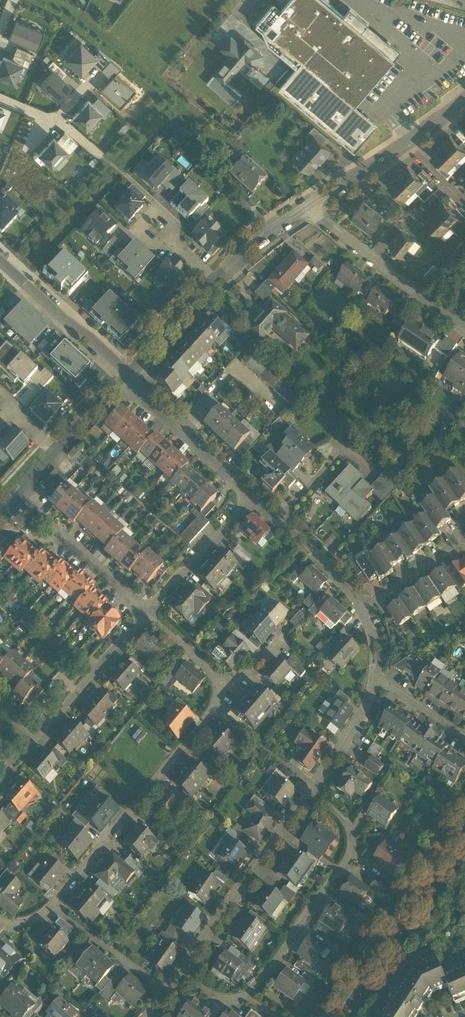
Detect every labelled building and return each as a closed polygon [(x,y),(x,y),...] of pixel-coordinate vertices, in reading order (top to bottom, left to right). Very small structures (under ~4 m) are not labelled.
[(256,25),(263,30),(269,44),(297,67),(279,89),(355,152),(376,126),(354,107),(356,105),(355,105),(395,58),(362,31),(369,24),(350,8),(344,16),(325,0),(290,0),(282,10),(280,13),(272,6),(256,25)] [(274,3),(272,6),(280,13),(282,10),(274,3)] [(16,20),(8,38),(36,50),(41,40),(33,37),(37,29),(16,20)] [(401,51),(369,24),(362,31),(395,58),(401,51)] [(45,32),(37,29),(33,37),(41,40),(45,32)] [(59,52),(65,58),(80,41),(74,36),(59,52)] [(228,51),(232,54),(240,45),(231,37),(222,48),(227,52),(228,51)] [(244,40),(240,45),(232,54),(215,74),(225,82),(225,81),(233,72),(245,59),(247,61),(246,62),(250,65),(250,64),(252,66),(253,64),(255,63),(262,54),(254,47),(253,48),(244,40)] [(80,41),(65,58),(82,72),(92,61),(96,56),(94,54),(80,41)] [(17,47),(14,53),(30,60),(33,54),(17,47)] [(98,49),(94,54),(96,56),(92,61),(101,69),(111,59),(98,49)] [(14,53),(11,59),(21,64),(28,66),(30,60),(14,53)] [(21,64),(11,59),(3,56),(0,64),(0,75),(13,81),(21,64)] [(101,70),(109,78),(115,71),(117,73),(121,68),(111,59),(101,69),(101,70)] [(53,60),(48,65),(52,70),(61,78),(66,72),(53,60)] [(253,64),(252,66),(247,72),(251,76),(258,68),(253,64)] [(250,78),(261,87),(269,78),(258,68),(251,76),(250,78)] [(40,83),(58,100),(71,87),(61,78),(52,70),(40,83)] [(111,79),(100,90),(120,109),(136,91),(117,73),(115,71),(109,78),(111,79)] [(208,83),(232,104),(240,95),(225,81),(225,82),(215,74),(208,83)] [(98,97),(92,103),(101,112),(105,115),(111,109),(98,97)] [(73,116),(86,128),(101,112),(92,103),(88,100),(73,116)] [(354,107),(376,126),(378,124),(356,105),(354,107)] [(310,131),(323,143),(328,137),(314,126),(310,131)] [(64,131),(57,140),(66,149),(70,152),(78,144),(64,131)] [(305,168),(310,173),(317,165),(319,162),(321,160),(323,158),(321,156),(324,153),(326,155),(331,149),(323,143),(310,131),(305,136),(310,139),(293,158),(298,162),(299,163),(298,164),(299,166),(300,167),(301,168),(302,168),(304,167),(305,168)] [(456,161),(464,153),(464,152),(464,151),(459,145),(450,136),(441,145),(456,161)] [(63,153),(66,149),(57,140),(54,137),(39,153),(52,165),(54,163),(63,153)] [(168,143),(177,151),(181,147),(172,138),(168,143)] [(447,170),(456,161),(441,145),(431,154),(441,163),(447,170)] [(332,151),(331,149),(326,155),(324,153),(321,156),(323,158),(321,160),(319,162),(320,164),(332,151)] [(69,158),(63,153),(54,163),(59,169),(69,158)] [(229,161),(233,165),(237,169),(230,177),(252,196),(266,180),(259,174),(262,170),(252,161),(248,165),(236,153),(229,161)] [(456,161),(461,165),(464,161),(464,155),(464,153),(456,161)] [(157,159),(148,169),(151,172),(155,172),(162,164),(157,159)] [(452,174),(461,165),(456,161),(447,170),(450,173),(452,174)] [(135,173),(153,189),(155,187),(157,189),(160,185),(170,175),(171,177),(176,172),(164,162),(162,164),(155,172),(151,172),(148,169),(143,165),(135,173)] [(436,167),(446,177),(450,173),(447,170),(441,163),(436,167)] [(226,174),(230,177),(237,169),(233,165),(226,174)] [(398,175),(413,190),(423,181),(416,175),(407,165),(398,175)] [(418,173),(428,183),(432,179),(422,169),(418,173)] [(184,180),(176,172),(171,177),(175,180),(175,181),(179,184),(179,185),(184,180)] [(413,190),(418,195),(428,184),(428,183),(418,173),(416,175),(423,181),(413,190)] [(170,175),(160,185),(166,191),(175,181),(175,180),(171,177),(170,175)] [(404,199),(413,190),(398,175),(388,184),(397,193),(404,199)] [(438,185),(432,179),(428,183),(428,184),(434,189),(438,185)] [(172,193),(179,184),(175,181),(166,191),(167,191),(169,190),(172,193)] [(126,193),(129,195),(140,204),(145,198),(132,186),(126,193)] [(208,201),(191,186),(186,187),(170,204),(187,221),(191,217),(199,208),(200,209),(204,205),(208,201)] [(418,195),(413,190),(404,199),(407,202),(408,204),(418,195)] [(393,197),(403,206),(407,202),(404,199),(397,193),(393,197)] [(143,207),(140,204),(129,195),(125,200),(124,199),(119,205),(120,205),(115,210),(128,223),(143,207)] [(259,203),(252,196),(248,200),(256,207),(259,203)] [(239,205),(249,215),(256,207),(248,200),(245,198),(239,205)] [(2,234),(17,218),(13,214),(17,210),(6,199),(0,205),(0,232),(2,234)] [(363,225),(370,230),(383,214),(364,200),(353,214),(365,222),(363,225)] [(433,211),(449,226),(458,217),(443,201),(433,211)] [(199,208),(191,217),(197,222),(209,209),(204,205),(200,209),(199,208)] [(411,215),(415,219),(424,210),(420,205),(411,215)] [(449,226),(433,211),(424,220),(440,235),(449,226)] [(99,212),(80,233),(101,252),(109,244),(104,239),(115,227),(99,212)] [(386,222),(391,226),(396,220),(398,216),(393,212),(386,222)] [(351,216),(363,225),(365,222),(353,214),(351,216)] [(396,220),(391,226),(388,230),(394,234),(399,227),(401,224),(396,220)] [(203,247),(208,252),(216,244),(222,237),(217,232),(218,231),(212,225),(211,227),(205,222),(191,236),(197,241),(196,243),(202,248),(203,247)] [(454,231),(449,226),(440,235),(445,240),(454,231)] [(420,243),(414,238),(399,227),(394,234),(395,236),(389,244),(394,248),(393,249),(401,255),(407,247),(414,252),(420,243)] [(109,244),(101,252),(110,260),(120,250),(121,248),(112,240),(109,244)] [(141,251),(134,244),(125,254),(117,262),(129,273),(127,275),(134,282),(153,261),(146,255),(145,255),(140,251),(141,251)] [(216,244),(208,252),(208,253),(212,257),(220,248),(216,244)] [(125,254),(120,250),(110,260),(108,262),(114,267),(116,265),(115,265),(117,262),(125,254)] [(276,287),(283,293),(294,281),(300,274),(308,266),(293,252),(268,280),(276,287)] [(81,283),(87,277),(61,253),(42,274),(50,281),(51,279),(55,283),(54,285),(60,290),(61,289),(69,296),(81,283)] [(323,266),(314,259),(309,264),(318,272),(323,266)] [(172,290),(179,283),(186,276),(181,271),(182,269),(176,264),(175,265),(169,261),(156,275),(172,290)] [(345,286),(357,296),(359,294),(369,280),(371,277),(351,263),(337,281),(345,286)] [(423,276),(428,280),(438,269),(433,265),(423,276)] [(304,278),(300,274),(294,281),(298,285),(304,278)] [(87,277),(81,283),(85,286),(90,280),(87,277)] [(262,285),(271,292),(276,287),(268,280),(267,279),(262,285)] [(375,284),(369,280),(359,294),(364,298),(375,284)] [(342,290),(345,286),(337,281),(334,284),(342,290)] [(167,296),(171,301),(184,287),(179,283),(172,290),(167,296)] [(271,292),(262,285),(255,293),(265,302),(273,294),(271,292)] [(368,303),(385,315),(397,300),(380,287),(368,303)] [(101,313),(94,321),(101,328),(103,327),(108,331),(106,333),(114,340),(121,332),(126,336),(138,323),(108,296),(97,309),(96,309),(101,313)] [(82,310),(89,317),(96,309),(97,309),(90,302),(82,310)] [(289,343),(296,349),(307,337),(283,316),(285,314),(273,303),(247,332),(259,343),(275,326),(292,340),(289,343)] [(16,337),(35,316),(29,311),(29,312),(22,306),(4,325),(16,337)] [(101,313),(96,309),(89,317),(94,321),(101,313)] [(393,324),(398,327),(406,316),(400,312),(393,324)] [(209,319),(218,327),(222,323),(213,314),(209,319)] [(41,322),(35,316),(16,337),(29,348),(47,329),(40,323),(41,322)] [(209,319),(199,329),(215,343),(224,333),(218,327),(209,319)] [(418,348),(428,355),(432,348),(433,349),(439,341),(439,340),(422,328),(423,327),(413,320),(400,340),(417,351),(418,348)] [(232,331),(222,323),(218,327),(224,333),(215,343),(220,348),(230,337),(230,333),(232,331)] [(199,329),(190,339),(206,353),(215,343),(199,329)] [(121,332),(114,340),(119,344),(126,336),(121,332)] [(126,336),(119,344),(123,348),(131,340),(126,336)] [(441,354),(448,359),(456,348),(457,345),(446,338),(443,343),(439,341),(433,349),(441,354)] [(190,339),(181,349),(196,363),(206,353),(190,339)] [(41,353),(48,346),(48,345),(44,341),(37,349),(41,353)] [(7,371),(20,357),(6,344),(0,350),(0,357),(4,360),(0,364),(0,365),(7,371)] [(55,369),(67,379),(67,380),(73,385),(74,384),(75,385),(82,377),(91,367),(65,344),(56,354),(49,361),(50,362),(49,363),(55,368),(55,369)] [(41,354),(49,361),(56,354),(48,346),(41,353),(41,354)] [(433,365),(441,354),(433,349),(432,348),(428,355),(424,360),(433,365)] [(463,352),(456,348),(448,359),(439,373),(444,377),(445,376),(459,355),(460,356),(463,352)] [(181,349),(172,359),(187,373),(196,363),(181,349)] [(211,358),(206,353),(196,363),(201,368),(211,358)] [(245,367),(253,358),(249,354),(241,363),(245,367)] [(464,393),(464,359),(460,356),(459,355),(445,376),(463,388),(461,391),(464,393)] [(37,372),(20,357),(7,371),(17,381),(23,386),(29,381),(37,372)] [(250,371),(258,362),(253,358),(245,367),(250,371)] [(163,369),(166,371),(178,383),(187,373),(172,359),(163,369)] [(254,375),(262,366),(258,362),(250,371),(254,375)] [(201,368),(196,363),(187,373),(192,378),(201,368)] [(17,381),(7,371),(0,365),(0,370),(14,383),(17,381)] [(259,379),(267,370),(262,366),(254,375),(259,379)] [(65,382),(67,380),(67,379),(55,369),(55,368),(53,370),(65,382)] [(263,382),(271,374),(267,370),(259,379),(263,382)] [(40,375),(37,372),(29,381),(41,392),(53,379),(44,371),(40,375)] [(181,386),(178,383),(166,371),(156,382),(165,390),(171,396),(172,396),(181,386)] [(192,378),(187,373),(178,383),(181,386),(183,388),(192,378)] [(268,386),(276,378),(271,374),(263,382),(268,386)] [(82,377),(75,385),(79,389),(86,381),(82,377)] [(272,390),(280,382),(276,378),(268,386),(272,390)] [(277,394),(285,386),(280,382),(272,390),(277,394)] [(183,388),(181,386),(172,396),(177,400),(186,390),(183,388)] [(281,398),(289,389),(285,386),(277,394),(281,398)] [(286,402),(294,393),(289,389),(281,398),(286,402)] [(169,402),(172,405),(177,400),(172,396),(171,396),(165,390),(161,394),(169,402)] [(45,426),(56,413),(61,409),(60,408),(64,404),(58,399),(54,403),(46,395),(30,412),(45,426)] [(205,409),(212,415),(218,409),(221,407),(213,400),(205,409)] [(64,404),(60,408),(61,409),(56,413),(61,417),(72,405),(67,401),(64,404)] [(113,433),(129,416),(120,408),(104,425),(113,433)] [(204,424),(214,434),(228,418),(218,409),(212,415),(204,424)] [(137,423),(129,416),(113,433),(121,440),(137,423)] [(238,427),(228,418),(214,434),(224,443),(238,427)] [(243,422),(238,427),(248,437),(246,439),(248,441),(246,444),(250,447),(259,437),(243,422)] [(145,431),(137,423),(121,440),(129,448),(145,431)] [(248,437),(238,427),(224,443),(234,452),(236,450),(244,442),(246,439),(248,437)] [(153,438),(145,431),(129,448),(137,455),(139,453),(153,438)] [(14,432),(3,443),(0,447),(0,451),(12,462),(28,445),(14,432)] [(288,460),(296,467),(303,459),(307,454),(308,454),(313,448),(298,434),(293,440),(291,438),(282,448),(284,450),(280,454),(282,456),(288,461),(288,460)] [(155,435),(153,438),(139,453),(147,460),(163,443),(155,435)] [(236,450),(243,457),(251,448),(250,447),(246,444),(244,442),(236,450)] [(171,450),(163,443),(147,460),(155,468),(171,450)] [(282,456),(280,454),(269,445),(265,449),(270,454),(278,460),(282,456)] [(79,451),(75,448),(68,456),(72,460),(79,451)] [(180,458),(171,450),(155,468),(164,475),(180,458)] [(84,455),(79,451),(72,460),(76,463),(84,455)] [(260,482),(272,493),(281,483),(279,481),(286,474),(289,471),(278,460),(270,454),(261,463),(270,471),(271,469),(276,472),(270,479),(266,476),(260,482)] [(88,459),(84,455),(76,463),(80,467),(88,459)] [(289,471),(292,474),(297,468),(296,467),(288,460),(288,461),(282,456),(278,460),(289,471)] [(188,465),(180,458),(164,475),(172,483),(185,468),(188,465)] [(339,505),(356,521),(364,513),(366,514),(371,507),(365,501),(362,499),(364,496),(367,499),(372,494),(374,492),(371,488),(356,475),(357,474),(349,466),(330,487),(337,493),(337,495),(339,495),(339,493),(341,492),(347,498),(341,505),(340,504),(339,505)] [(195,478),(185,468),(172,483),(169,485),(174,490),(176,488),(181,493),(195,478)] [(40,486),(53,497),(68,481),(55,469),(40,486)] [(298,479),(292,474),(289,471),(286,474),(295,482),(298,479)] [(444,481),(460,504),(464,500),(464,481),(458,471),(444,481)] [(385,472),(380,478),(395,492),(400,486),(385,472)] [(281,483),(288,489),(295,482),(286,474),(279,481),(281,483)] [(205,488),(195,478),(181,493),(179,495),(185,499),(187,497),(192,502),(205,488)] [(395,492),(380,478),(371,488),(374,492),(372,494),(383,504),(395,492)] [(430,490),(435,498),(446,513),(453,508),(460,504),(444,481),(430,490)] [(57,511),(73,493),(64,486),(49,503),(57,511)] [(325,492),(339,505),(340,504),(341,505),(347,498),(341,492),(339,493),(339,495),(337,495),(337,493),(330,487),(325,492)] [(216,497),(205,488),(192,502),(190,504),(195,509),(197,507),(202,511),(200,514),(210,503),(216,497)] [(57,511),(65,518),(81,500),(73,493),(57,511)] [(421,508),(426,516),(437,531),(451,521),(448,517),(446,513),(435,498),(421,508)] [(88,507),(81,500),(65,518),(73,525),(75,522),(88,507)] [(200,514),(205,518),(215,507),(210,503),(200,514)] [(75,522),(83,529),(99,511),(91,504),(88,507),(75,522)] [(453,508),(446,513),(448,517),(455,512),(453,508)] [(83,529),(91,536),(107,518),(99,511),(83,529)] [(209,523),(205,518),(200,514),(181,536),(189,544),(209,523)] [(240,530),(257,545),(269,531),(252,516),(240,530)] [(426,516),(413,525),(420,536),(425,533),(432,543),(441,537),(437,531),(426,516)] [(91,536),(99,543),(115,525),(107,518),(91,536)] [(115,525),(99,543),(107,550),(120,535),(123,532),(115,525)] [(399,535),(399,536),(406,546),(411,542),(418,552),(427,546),(420,536),(413,525),(399,535)] [(420,536),(427,546),(432,543),(425,533),(420,536)] [(0,563),(14,547),(0,534),(0,563)] [(112,560),(128,542),(120,535),(107,550),(104,553),(112,560)] [(399,536),(385,546),(391,554),(396,551),(403,560),(404,559),(407,563),(415,558),(413,556),(406,546),(399,536)] [(4,559),(12,566),(28,548),(20,540),(4,559)] [(120,567),(136,549),(128,542),(112,560),(120,567)] [(406,546),(413,556),(418,552),(411,542),(406,546)] [(385,546),(371,555),(387,578),(393,573),(390,569),(398,564),(391,554),(385,546)] [(36,555),(28,548),(12,566),(20,573),(23,569),(36,555)] [(144,556),(136,549),(120,567),(128,574),(131,571),(144,556)] [(234,554),(243,562),(246,559),(247,557),(238,549),(234,554)] [(219,550),(207,563),(225,579),(236,566),(237,566),(230,559),(219,550)] [(358,564),(371,555),(367,550),(354,559),(358,564)] [(40,551),(36,555),(23,569),(31,576),(48,558),(40,551)] [(391,554),(398,564),(403,560),(396,551),(391,554)] [(131,571),(139,578),(154,560),(146,553),(144,556),(131,571)] [(247,566),(243,562),(234,554),(230,559),(237,566),(236,566),(242,572),(247,566)] [(346,559),(358,577),(363,574),(357,565),(358,564),(354,559),(352,555),(346,559)] [(380,582),(387,578),(371,555),(358,564),(357,565),(363,574),(370,583),(377,578),(380,582)] [(56,565),(48,558),(31,576),(39,583),(43,579),(56,565)] [(154,560),(139,578),(147,585),(156,574),(163,567),(162,567),(154,560)] [(59,561),(56,565),(43,579),(51,586),(67,568),(59,561)] [(225,579),(207,563),(196,576),(205,584),(214,592),(214,591),(225,579)] [(452,581),(456,588),(459,592),(464,588),(464,569),(461,563),(446,573),(452,581)] [(156,574),(160,578),(170,568),(165,564),(162,567),(163,567),(156,574)] [(288,579),(293,584),(307,569),(301,565),(288,579)] [(75,575),(67,568),(51,586),(58,593),(62,590),(75,575)] [(300,581),(316,594),(326,583),(311,569),(300,581)] [(78,571),(75,575),(62,590),(70,597),(86,578),(78,571)] [(440,575),(446,585),(452,581),(446,573),(445,571),(440,574),(440,575)] [(430,581),(437,591),(441,598),(456,588),(452,581),(446,585),(440,575),(440,574),(439,574),(438,573),(437,574),(429,580),(430,581)] [(10,584),(15,578),(11,574),(6,580),(10,584)] [(94,585),(86,578),(70,597),(78,604),(90,589),(94,585)] [(425,585),(432,595),(437,591),(430,581),(425,585)] [(201,589),(212,599),(216,602),(220,597),(214,591),(214,592),(205,584),(201,589)] [(422,584),(414,590),(425,605),(426,608),(441,598),(437,591),(432,595),(425,585),(424,584),(423,584),(422,584)] [(208,603),(212,599),(201,589),(196,585),(192,589),(208,603)] [(189,587),(184,592),(187,595),(192,589),(189,587)] [(461,594),(459,592),(456,588),(441,598),(445,604),(461,594)] [(98,596),(90,589),(78,604),(74,607),(82,614),(98,596)] [(171,608),(186,621),(193,613),(197,616),(208,603),(192,589),(187,595),(184,592),(171,608)] [(65,602),(70,597),(62,590),(58,593),(57,595),(65,602)] [(411,618),(418,613),(418,610),(425,605),(414,590),(405,596),(405,597),(405,598),(412,608),(407,612),(411,618)] [(107,603),(98,596),(82,614),(90,622),(103,607),(107,603)] [(400,602),(407,612),(412,608),(405,598),(400,602)] [(308,612),(315,618),(316,618),(319,614),(319,613),(325,607),(318,600),(308,612)] [(319,613),(319,614),(329,622),(330,620),(335,624),(334,626),(335,627),(339,622),(346,613),(331,600),(325,607),(319,613)] [(17,608),(9,601),(6,605),(14,612),(17,608)] [(399,627),(411,618),(407,612),(400,602),(388,610),(393,618),(399,627)] [(272,604),(261,616),(275,628),(279,623),(280,624),(287,617),(272,604)] [(105,609),(103,607),(90,622),(88,625),(87,625),(89,627),(89,628),(101,639),(102,638),(104,640),(120,622),(118,620),(118,619),(106,608),(105,609)] [(290,624),(294,628),(304,617),(300,613),(290,624)] [(339,622),(344,626),(352,618),(346,613),(339,622)] [(275,628),(261,616),(259,614),(245,631),(252,638),(252,637),(261,645),(276,629),(275,628)] [(325,626),(329,622),(319,614),(316,618),(325,626)] [(389,622),(399,637),(404,633),(399,627),(393,618),(389,622)] [(152,662),(153,663),(164,650),(148,636),(136,648),(138,650),(147,658),(152,662)] [(220,660),(231,670),(248,651),(232,637),(225,645),(229,648),(225,652),(224,654),(218,648),(212,655),(219,661),(220,660)] [(248,642),(257,650),(261,645),(252,637),(252,638),(248,642)] [(328,658),(341,670),(358,651),(343,638),(333,648),(326,656),(328,658)] [(324,659),(326,660),(328,658),(326,656),(333,648),(329,645),(320,654),(325,659),(324,659)] [(12,655),(2,646),(0,649),(0,653),(8,660),(12,655)] [(131,659),(139,667),(147,658),(138,650),(130,659),(131,659)] [(8,660),(0,668),(0,675),(7,681),(21,666),(15,661),(17,659),(12,655),(8,660)] [(139,667),(141,668),(145,672),(147,669),(146,668),(152,662),(147,658),(139,667)] [(126,663),(137,673),(141,668),(139,667),(131,659),(126,663)] [(403,674),(404,673),(411,663),(406,659),(394,668),(403,674)] [(424,675),(430,667),(418,659),(414,665),(416,666),(421,669),(419,672),(424,675)] [(286,665),(301,678),(305,673),(290,660),(286,665)] [(441,674),(444,670),(445,667),(435,660),(431,667),(441,674)] [(109,679),(123,692),(124,691),(122,690),(128,684),(129,685),(139,674),(137,673),(126,663),(124,662),(109,679)] [(264,677),(275,688),(289,672),(277,662),(264,677)] [(414,665),(411,663),(404,673),(409,676),(416,666),(414,665)] [(175,679),(193,694),(205,679),(187,664),(179,673),(175,679)] [(26,671),(21,666),(7,681),(18,690),(26,680),(32,674),(33,673),(28,669),(26,671)] [(421,669),(416,666),(409,676),(414,679),(419,672),(421,669)] [(421,691),(427,695),(439,676),(441,674),(431,667),(430,667),(424,675),(418,685),(423,688),(421,691)] [(162,683),(168,688),(175,679),(179,673),(174,668),(162,683)] [(439,676),(450,684),(454,677),(444,670),(441,674),(439,676)] [(424,675),(419,672),(414,679),(413,682),(418,685),(424,675)] [(26,680),(36,689),(42,683),(32,674),(26,680)] [(450,684),(439,676),(427,695),(432,698),(430,701),(436,704),(450,684)] [(36,689),(26,680),(18,690),(13,695),(23,704),(24,703),(34,691),(36,689)] [(461,691),(450,684),(436,704),(442,708),(443,706),(448,709),(458,695),(461,691)] [(255,687),(244,699),(265,718),(265,717),(264,716),(270,710),(271,711),(276,705),(266,696),(255,687)] [(24,703),(28,707),(38,695),(34,691),(24,703)] [(266,696),(276,705),(281,700),(271,691),(266,696)] [(88,720),(94,725),(101,717),(104,718),(113,708),(112,708),(106,703),(108,700),(105,698),(99,692),(89,704),(88,703),(82,710),(86,713),(83,716),(88,720)] [(337,701),(346,707),(350,701),(339,692),(334,699),(337,701)] [(106,703),(112,708),(118,701),(109,693),(105,698),(108,700),(106,703)] [(458,695),(448,709),(459,716),(461,713),(464,716),(464,699),(464,700),(458,695)] [(175,707),(185,715),(190,710),(177,699),(172,705),(175,708),(175,707)] [(265,718),(244,699),(233,712),(241,720),(254,731),(259,725),(257,723),(263,717),(265,718)] [(330,725),(338,730),(352,711),(346,707),(337,701),(323,720),(330,725)] [(171,731),(179,738),(193,721),(185,715),(175,707),(175,708),(177,710),(173,714),(171,713),(161,725),(170,732),(171,731)] [(379,729),(399,743),(412,724),(414,721),(406,715),(405,717),(401,715),(402,713),(394,707),(379,729)] [(226,717),(237,724),(241,720),(233,712),(232,710),(226,717)] [(95,726),(94,725),(88,720),(84,724),(85,726),(91,731),(95,726)] [(67,754),(68,755),(78,743),(81,745),(86,739),(87,738),(80,732),(70,723),(54,742),(58,746),(67,754)] [(422,730),(412,724),(399,743),(429,763),(427,765),(433,769),(445,752),(448,747),(438,741),(439,739),(423,729),(422,730)] [(326,730),(334,736),(338,730),(330,725),(326,730)] [(86,739),(91,742),(97,736),(91,731),(85,726),(80,732),(87,738),(86,739)] [(205,744),(221,757),(234,741),(218,728),(205,744)] [(296,743),(298,745),(304,749),(300,755),(295,761),(304,768),(309,771),(327,746),(321,742),(322,742),(321,741),(320,742),(313,736),(311,739),(303,733),(299,740),(298,739),(297,740),(298,741),(296,743)] [(78,743),(68,755),(70,757),(81,745),(78,743)] [(367,753),(377,760),(383,750),(374,743),(367,753)] [(296,753),(300,755),(304,749),(298,745),(295,749),(296,753)] [(58,746),(54,750),(63,758),(67,754),(58,746)] [(63,758),(54,750),(48,757),(55,763),(55,764),(56,765),(61,769),(68,762),(63,758)] [(454,757),(445,752),(433,769),(442,775),(454,757)] [(29,769),(43,780),(52,770),(51,769),(55,764),(55,763),(48,757),(43,753),(29,769)] [(449,779),(455,783),(464,769),(464,765),(454,757),(442,775),(449,779)] [(205,765),(211,770),(215,765),(206,758),(202,762),(205,765)] [(365,769),(377,777),(384,766),(372,758),(365,769)] [(187,767),(182,773),(199,787),(208,777),(208,776),(201,770),(190,761),(186,766),(187,767)] [(292,766),(301,773),(304,768),(295,761),(292,766)] [(216,774),(211,770),(205,765),(201,770),(208,776),(208,777),(211,780),(216,774)] [(186,766),(177,778),(178,778),(182,773),(187,767),(186,766)] [(278,779),(285,784),(289,779),(276,770),(272,776),(277,780),(278,779)] [(351,790),(362,798),(372,785),(351,770),(337,789),(347,796),(351,790)] [(199,787),(182,773),(178,778),(177,778),(173,783),(184,792),(191,798),(191,797),(199,787)] [(266,795),(283,808),(295,791),(285,784),(278,779),(277,780),(266,795)] [(452,788),(455,783),(449,779),(446,784),(452,788)] [(10,805),(18,811),(19,811),(30,798),(28,796),(32,791),(21,781),(15,788),(13,787),(5,796),(12,802),(10,805)] [(98,796),(106,803),(110,798),(96,787),(92,792),(98,797),(98,796)] [(368,805),(373,808),(380,799),(383,793),(378,790),(368,805)] [(19,811),(20,813),(36,795),(32,791),(28,796),(30,798),(19,811)] [(180,812),(187,803),(179,797),(173,792),(169,797),(177,803),(174,806),(175,807),(175,808),(180,812)] [(179,797),(187,803),(190,806),(194,800),(191,797),(191,798),(184,792),(179,797)] [(98,797),(90,807),(108,822),(117,812),(106,803),(98,796),(98,797)] [(175,807),(174,806),(166,800),(161,796),(148,812),(162,824),(175,808),(175,807)] [(169,797),(166,800),(174,806),(177,803),(169,797)] [(253,804),(261,809),(264,804),(254,797),(250,802),(253,804)] [(368,815),(386,828),(397,813),(389,808),(391,806),(380,799),(373,808),(368,815)] [(244,832),(258,842),(275,819),(261,809),(253,804),(248,811),(255,816),(245,831),(244,832)] [(10,805),(4,812),(13,819),(17,823),(23,815),(20,813),(19,811),(18,811),(10,805)] [(100,833),(108,822),(90,807),(81,817),(89,824),(100,833)] [(175,808),(162,824),(166,828),(180,812),(175,808)] [(13,819),(4,812),(2,810),(0,812),(0,817),(8,825),(13,819)] [(72,817),(75,820),(85,828),(89,824),(81,817),(76,812),(72,817)] [(1,833),(8,825),(0,817),(0,831),(1,833)] [(74,827),(81,833),(85,828),(75,820),(70,825),(74,828),(74,827)] [(33,826),(28,821),(23,826),(28,831),(33,826)] [(130,834),(131,835),(137,828),(152,840),(146,847),(147,848),(141,856),(126,843),(125,844),(141,858),(148,850),(150,852),(153,850),(156,847),(157,844),(154,842),(156,841),(137,825),(130,834)] [(244,832),(245,831),(236,825),(232,831),(240,837),(244,832)] [(322,856),(323,857),(329,848),(326,847),(332,839),(313,825),(301,841),(312,849),(322,856)] [(67,852),(76,860),(91,843),(84,837),(85,836),(81,833),(74,827),(74,828),(61,843),(69,849),(67,852)] [(124,842),(126,843),(141,856),(147,848),(146,847),(152,840),(137,828),(131,835),(130,834),(124,842)] [(228,839),(235,844),(240,837),(232,831),(228,829),(222,838),(227,841),(228,839)] [(227,862),(234,867),(239,859),(242,861),(246,856),(240,851),(242,849),(235,844),(228,839),(227,841),(220,851),(222,852),(217,858),(226,864),(227,862)] [(383,872),(392,878),(401,865),(405,868),(411,859),(386,842),(371,863),(383,872)] [(50,859),(54,854),(46,848),(42,853),(46,856),(50,859)] [(312,849),(308,855),(318,862),(322,856),(312,849)] [(289,883),(295,887),(302,878),(299,877),(308,865),(308,864),(303,860),(292,852),(276,874),(289,883)] [(50,859),(62,870),(66,864),(54,854),(50,859)] [(319,862),(318,862),(308,855),(307,854),(303,860),(308,864),(308,865),(310,866),(314,869),(319,862)] [(130,855),(127,860),(136,867),(140,863),(130,855)] [(32,881),(47,893),(50,889),(64,871),(62,870),(50,859),(46,856),(38,865),(43,868),(36,877),(32,881)] [(100,880),(108,887),(109,886),(113,881),(118,876),(126,883),(134,873),(123,864),(112,856),(95,876),(100,880)] [(138,869),(136,867),(127,860),(123,864),(134,873),(138,869)] [(43,868),(38,865),(28,877),(32,881),(36,877),(43,868)] [(299,877),(302,878),(310,866),(308,865),(299,877)] [(407,870),(405,868),(401,865),(392,878),(394,880),(398,882),(407,870)] [(306,881),(314,869),(310,866),(302,878),(306,881)] [(9,877),(13,872),(8,868),(0,878),(0,888),(9,877)] [(213,875),(224,883),(227,879),(216,870),(213,875)] [(188,893),(205,905),(219,884),(203,872),(188,893)] [(383,872),(378,879),(389,887),(394,880),(392,878),(383,872)] [(121,888),(126,883),(118,876),(113,881),(121,888)] [(12,916),(22,904),(13,896),(11,895),(19,885),(9,877),(0,888),(0,906),(12,916)] [(341,894),(357,905),(361,900),(363,901),(370,891),(352,878),(341,894)] [(382,897),(389,887),(378,879),(370,889),(382,897)] [(100,880),(96,885),(113,899),(117,893),(109,886),(108,887),(100,880)] [(121,888),(113,881),(109,886),(117,893),(121,888)] [(289,883),(286,888),(296,895),(299,890),(295,887),(289,883)] [(21,887),(19,885),(11,895),(13,896),(21,887)] [(113,899),(96,885),(92,889),(104,900),(107,903),(108,904),(111,901),(113,899)] [(69,907),(89,924),(99,912),(96,910),(104,900),(92,889),(87,886),(69,907)] [(288,904),(288,905),(296,895),(286,888),(284,887),(277,896),(282,900),(288,904)] [(253,906),(270,918),(282,900),(277,896),(266,888),(253,906)] [(96,910),(99,912),(107,903),(104,900),(96,910)] [(275,922),(288,904),(282,900),(270,918),(275,922)] [(114,904),(111,901),(108,904),(107,903),(99,912),(103,916),(114,904)] [(190,902),(187,907),(196,914),(200,909),(190,902)] [(330,930),(337,934),(348,920),(350,917),(344,913),(333,905),(321,921),(331,928),(330,930)] [(182,933),(189,939),(203,919),(196,914),(187,907),(180,916),(182,917),(175,927),(171,925),(171,926),(175,928),(182,933)] [(350,921),(356,925),(362,917),(348,907),(344,913),(350,917),(348,920),(350,921)] [(375,914),(366,908),(361,915),(370,922),(375,914)] [(262,927),(265,929),(268,924),(250,912),(246,917),(247,917),(262,927)] [(231,937),(250,951),(260,937),(257,935),(262,927),(247,917),(238,930),(236,929),(231,937)] [(60,935),(65,939),(74,929),(60,919),(55,924),(63,931),(60,935)] [(350,921),(348,920),(337,934),(339,936),(350,921)] [(171,926),(164,935),(176,943),(182,933),(175,928),(171,926)] [(45,954),(48,956),(51,955),(54,951),(56,953),(60,952),(68,942),(65,939),(60,935),(59,936),(52,930),(49,933),(48,933),(43,939),(44,939),(39,946),(45,951),(45,954)] [(172,947),(176,943),(164,935),(162,933),(158,938),(163,941),(172,947)] [(114,942),(118,945),(123,939),(118,936),(114,942)] [(305,957),(316,965),(326,950),(327,949),(323,946),(310,937),(297,954),(304,959),(305,957)] [(156,969),(163,974),(172,961),(174,961),(180,953),(172,947),(163,941),(157,949),(157,952),(151,961),(152,965),(156,968),(156,969)] [(326,950),(334,955),(338,949),(326,941),(323,946),(327,949),(326,950)] [(5,978),(12,971),(11,970),(20,961),(4,947),(3,947),(0,951),(0,973),(5,978)] [(237,958),(240,953),(231,947),(227,953),(235,960),(237,958)] [(87,975),(102,958),(100,955),(99,956),(91,949),(83,958),(76,965),(77,966),(87,975)] [(223,975),(229,980),(231,978),(235,971),(241,964),(235,960),(227,953),(225,952),(214,967),(224,974),(223,975)] [(68,964),(74,969),(77,966),(76,965),(83,958),(78,953),(68,964)] [(237,958),(246,965),(250,960),(240,953),(237,958)] [(305,957),(304,959),(315,966),(316,965),(305,957)] [(105,960),(102,958),(87,975),(98,984),(98,985),(105,977),(113,968),(104,961),(105,960)] [(246,965),(237,958),(235,960),(241,964),(235,971),(243,976),(244,975),(245,976),(250,968),(246,965)] [(250,960),(246,965),(250,968),(253,970),(256,965),(250,960)] [(413,971),(383,1016),(412,1016),(415,1013),(418,1015),(423,1007),(421,1005),(430,991),(432,991),(433,993),(448,987),(444,978),(436,961),(413,971)] [(77,966),(74,969),(72,972),(82,981),(87,975),(77,966)] [(213,968),(223,975),(224,974),(214,967),(213,968)] [(223,975),(213,968),(210,973),(219,980),(223,975)] [(444,978),(448,987),(454,1001),(464,996),(464,969),(444,978)] [(287,994),(294,998),(298,991),(304,984),(304,983),(300,980),(286,970),(274,987),(286,995),(287,994)] [(235,971),(231,978),(238,983),(243,976),(235,971)] [(304,984),(310,988),(314,981),(304,974),(300,980),(304,983),(304,984)] [(103,990),(110,981),(105,977),(98,985),(98,984),(95,987),(101,992),(103,990)] [(117,993),(132,1007),(146,991),(130,977),(121,987),(116,992),(117,993)] [(112,979),(110,981),(103,990),(112,998),(117,993),(116,992),(121,987),(112,979)] [(304,996),(310,988),(304,984),(298,991),(304,996)] [(29,1012),(33,1007),(32,1006),(19,995),(21,993),(13,987),(0,1002),(0,1005),(12,1016),(11,1016),(24,1016),(29,1012)] [(24,989),(21,993),(19,995),(32,1006),(37,1001),(24,989)] [(98,995),(109,1004),(111,1001),(110,1000),(112,998),(103,990),(101,992),(98,995)] [(421,1005),(423,1007),(425,1007),(433,994),(433,993),(432,991),(430,991),(421,1005)] [(33,1007),(29,1012),(33,1016),(43,1005),(48,999),(43,994),(37,1001),(32,1006),(33,1007)] [(52,994),(48,999),(43,1005),(51,1012),(60,1002),(52,994)] [(454,1001),(456,1005),(464,1001),(464,996),(454,1001)] [(210,1015),(191,1001),(180,1016),(209,1016),(210,1015)] [(51,1016),(76,1016),(77,1016),(60,1002),(51,1012),(53,1014),(51,1016)]
